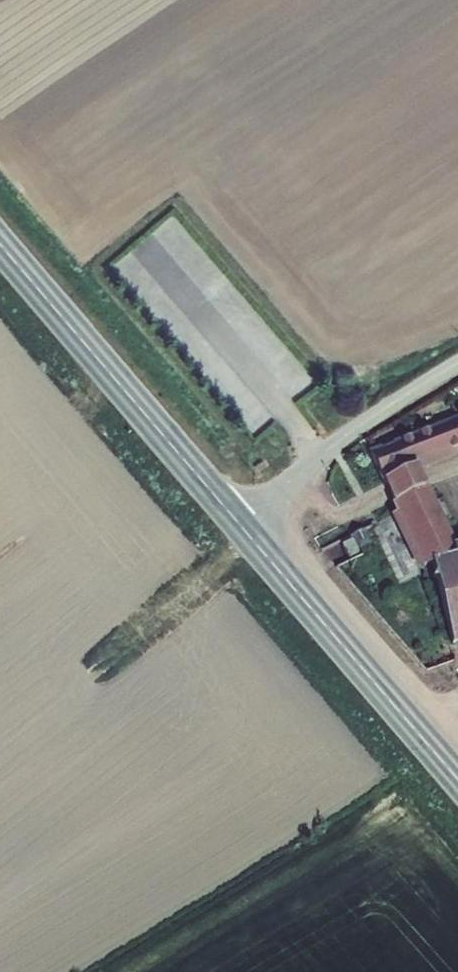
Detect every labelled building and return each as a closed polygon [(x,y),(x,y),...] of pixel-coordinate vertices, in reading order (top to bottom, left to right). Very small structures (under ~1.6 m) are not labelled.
[(388,481),(420,466),(417,461),(425,457),(426,460),(457,447),(457,418),(374,452),(388,481)] [(421,469),(457,454),(457,447),(426,460),(425,457),(417,461),(420,466),(421,469)] [(420,466),(388,481),(397,499),(428,484),(421,469),(420,466)] [(397,499),(403,513),(405,512),(428,563),(436,561),(440,577),(457,573),(457,545),(428,484),(397,499)] [(368,529),(353,536),(359,548),(374,541),(368,529)] [(351,540),(342,544),(348,560),(358,555),(351,540)] [(440,577),(456,640),(457,639),(457,573),(440,577)]
